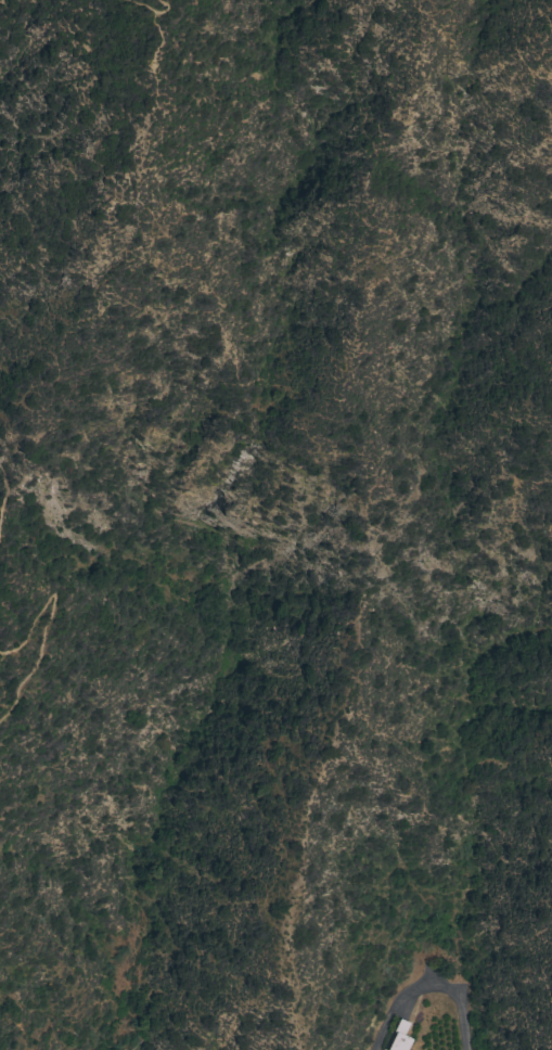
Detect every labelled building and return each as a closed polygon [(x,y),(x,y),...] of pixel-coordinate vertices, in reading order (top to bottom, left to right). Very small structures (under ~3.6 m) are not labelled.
[(411,1040),(406,1049),(387,1049),(395,1033),(393,1032),(399,1019),(408,1024),(402,1036),(411,1040)]
